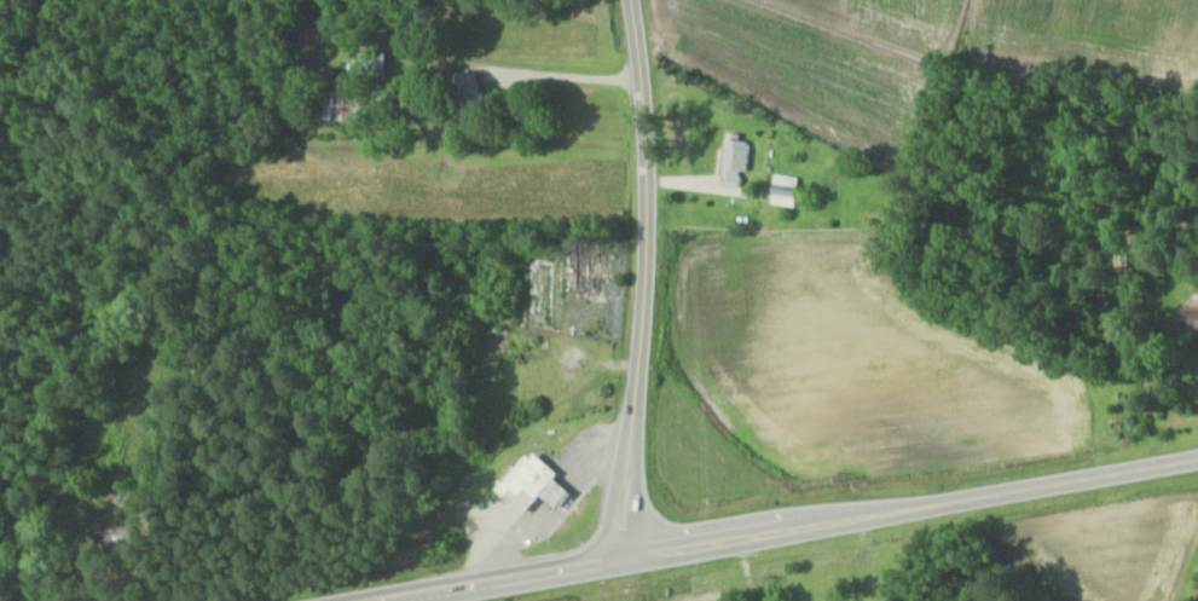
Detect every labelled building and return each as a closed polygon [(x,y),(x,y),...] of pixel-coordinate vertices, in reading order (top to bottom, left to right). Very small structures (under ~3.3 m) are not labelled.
[(302,53),(302,24),(286,24),(286,53),(302,53)] [(382,76),(382,51),(349,51),(349,76),(382,76)] [(450,72),(450,115),(476,115),(476,72),(450,72)] [(320,91),(319,120),(363,122),(364,84),(332,83),(331,91),(320,91)] [(746,140),(738,140),(738,134),(722,133),(719,187),(743,188),(746,140)] [(794,206),(797,177),(771,174),(768,203),(794,206)] [(571,290),(595,290),(595,251),(571,251),(571,290)] [(554,326),(554,253),(531,253),(531,326),(554,326)] [(1197,335),(1197,308),(1177,308),(1176,335),(1197,335)] [(571,489),(523,452),(492,491),(521,513),(532,499),(551,514),(571,489)]
